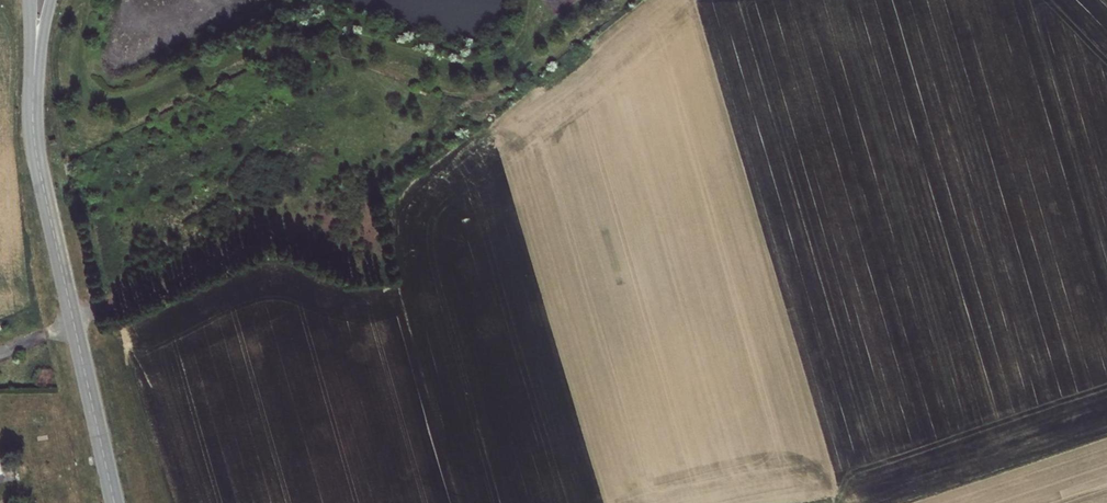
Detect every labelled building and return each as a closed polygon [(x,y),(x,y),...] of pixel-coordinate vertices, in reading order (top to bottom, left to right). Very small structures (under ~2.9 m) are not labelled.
[(15,474),(14,482),(40,487),(42,478),(15,474)]
